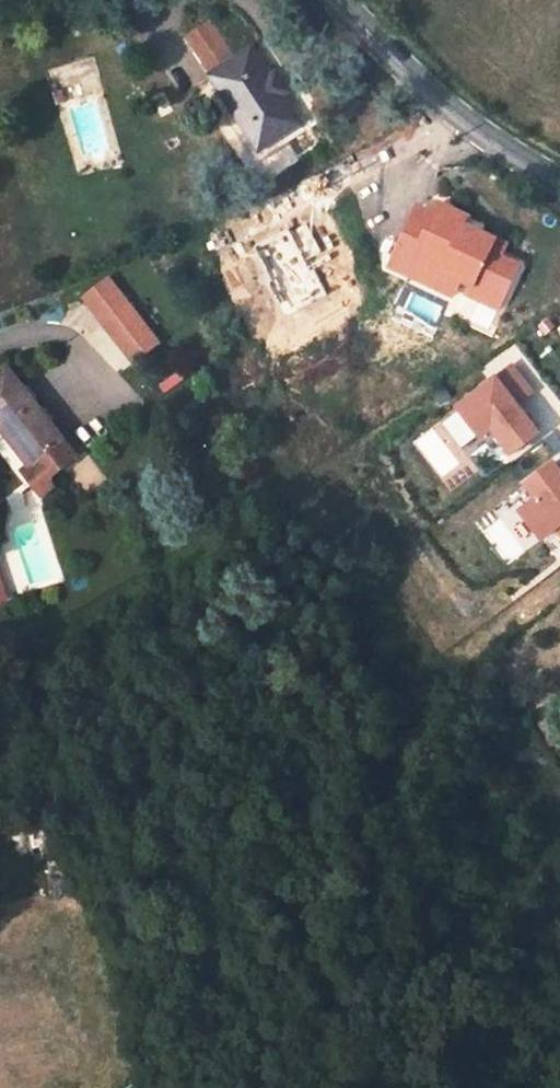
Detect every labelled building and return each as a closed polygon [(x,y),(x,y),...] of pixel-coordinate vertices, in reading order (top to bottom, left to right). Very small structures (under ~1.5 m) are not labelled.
[(212,16),(182,35),(259,147),(303,118),(286,91),(289,89),(276,68),(269,72),(253,45),(237,56),(212,16)] [(483,222),(437,200),(431,212),(416,215),(419,233),(398,238),(386,262),(409,273),(424,270),(436,268),(458,278),(471,284),(480,299),(495,307),(516,264),(487,249),(493,237),(479,230),(483,222)] [(415,203),(398,238),(419,233),(416,215),(431,212),(415,203)] [(436,268),(424,270),(426,281),(450,293),(458,278),(436,268)] [(162,343),(131,302),(105,321),(136,363),(162,343)] [(499,360),(559,443),(559,327),(554,319),(499,360)] [(58,442),(4,369),(0,372),(0,426),(28,463),(41,481),(71,459),(58,442)] [(515,485),(527,499),(510,513),(536,545),(554,531),(559,539),(559,473),(548,458),(515,485)]
